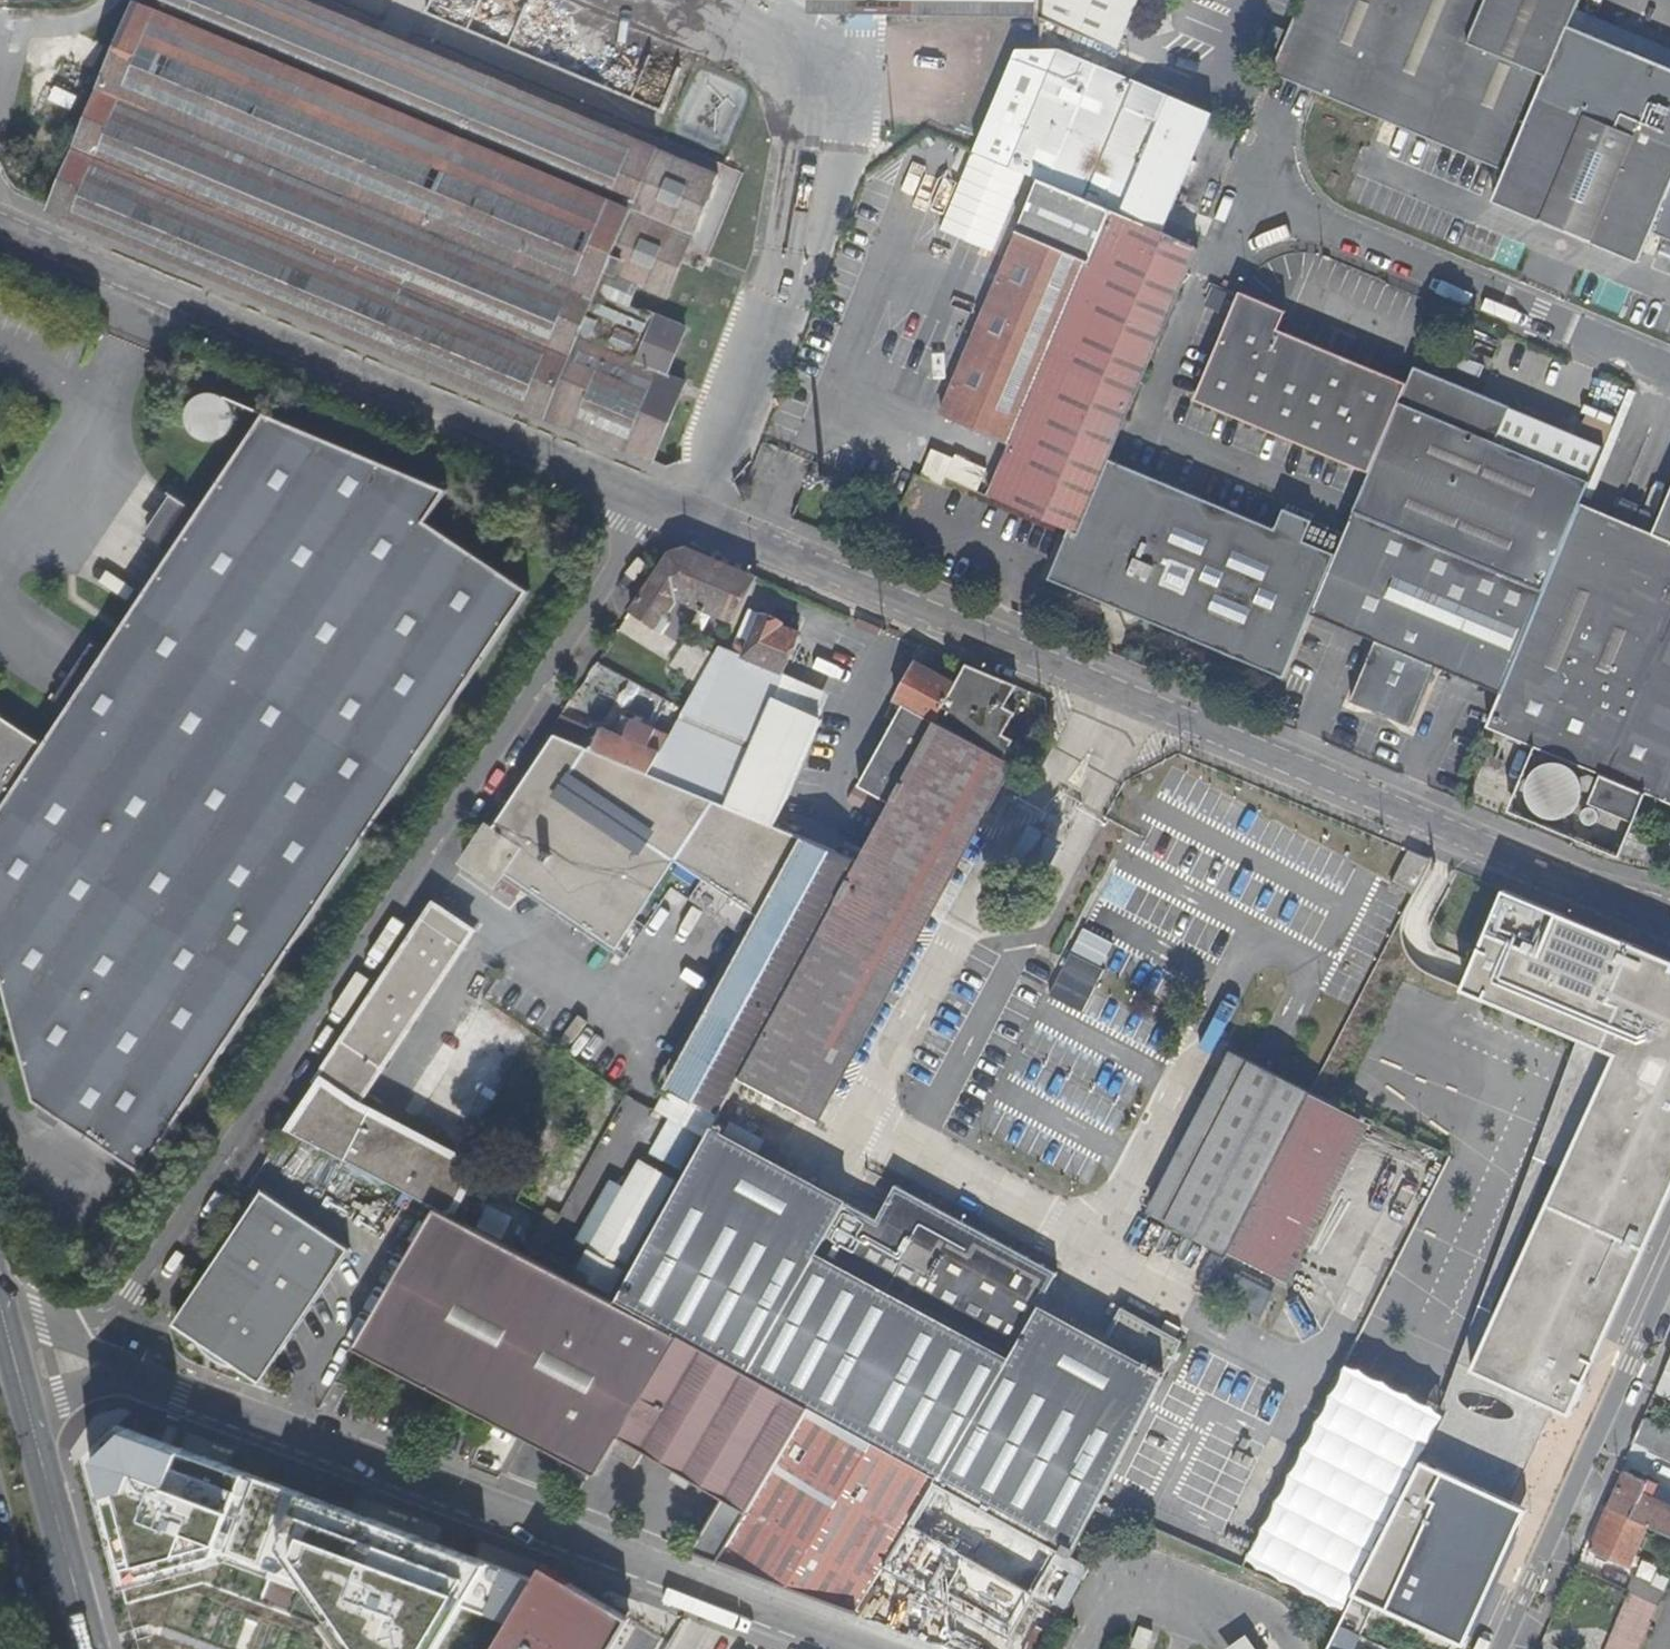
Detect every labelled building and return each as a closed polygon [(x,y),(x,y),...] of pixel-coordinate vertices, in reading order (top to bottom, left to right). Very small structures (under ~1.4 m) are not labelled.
[(48,207),(195,269),(400,353),(580,429),(651,459),(684,380),(666,372),(685,329),(623,301),(598,289),(607,269),(631,280),(666,295),(718,172),(658,148),(491,78),(306,0),(137,0),(48,207)] [(491,78),(658,148),(664,137),(578,101),(464,53),(337,0),(306,0),(491,78)] [(1036,17),(1114,50),(1135,0),(1037,0),(1036,17)] [(1267,72),(1312,91),(1500,170),(1487,201),(1633,262),(1646,232),(1669,242),(1669,69),(1565,24),(1575,0),(1297,0),(1267,72)] [(1035,49),(1014,48),(971,151),(1038,179),(1158,228),(1207,111),(1035,40),(1035,49)] [(1181,242),(1038,179),(1034,188),(977,324),(939,411),(994,435),(973,483),(1076,527),(1109,454),(1186,271),(1195,248),(1181,242)] [(598,289),(623,301),(631,280),(607,269),(598,289)] [(1237,286),(1235,292),(1191,397),(1366,470),(1405,378),(1276,323),(1283,305),(1237,286)] [(1479,378),(1494,336),(1465,325),(1450,368),(1479,378)] [(1351,508),(1540,586),(1576,499),(1580,491),(1586,477),(1493,438),(1508,402),(1411,363),(1405,378),(1366,470),(1351,508)] [(1623,386),(1586,477),(1580,491),(1587,493),(1629,389),(1623,386)] [(232,419),(233,415),(233,414),(232,409),(231,405),(228,401),(226,397),(222,394),(218,392),(213,391),(208,390),(204,391),(199,392),(195,394),(191,398),(188,402),(186,406),(185,410),(184,415),(185,419),(186,424),(188,428),(192,432),(195,435),(199,437),(204,438),(209,439),(213,438),(218,437),(222,435),(226,432),(229,428),(231,424),(232,419)] [(65,705),(41,740),(0,712),(0,979),(31,1097),(54,1112),(57,1114),(110,1149),(123,1158),(139,1168),(527,589),(425,519),(445,488),(263,410),(195,511),(169,549),(103,649),(65,705)] [(703,430),(711,434),(715,424),(708,420),(703,430)] [(925,445),(918,461),(927,465),(933,449),(925,445)] [(1138,613),(1282,674),(1308,611),(1342,528),(1279,502),(1271,522),(1109,454),(1076,527),(1074,530),(1064,526),(1045,572),(1116,602),(1120,624),(1138,613)] [(918,461),(914,472),(922,475),(927,465),(918,461)] [(1647,527),(1669,537),(1669,472),(1647,527)] [(143,531),(169,549),(195,511),(168,492),(143,531)] [(1484,722),(1534,745),(1641,788),(1669,800),(1669,537),(1647,527),(1576,499),(1540,586),(1498,689),(1484,722)] [(1342,528),(1308,611),(1373,638),(1347,698),(1357,701),(1371,702),(1386,708),(1394,716),(1406,722),(1432,661),(1498,689),(1540,586),(1351,508),(1342,528)] [(732,621),(756,575),(682,545),(668,552),(629,609),(646,621),(658,630),(661,632),(667,624),(664,613),(675,597),(699,607),(697,613),(711,619),(714,614),(732,621)] [(744,654),(782,670),(800,632),(783,624),(780,622),(761,613),(759,619),(743,612),(734,634),(735,642),(746,647),(744,654)] [(878,634),(881,627),(880,626),(856,616),(853,624),(878,634)] [(683,618),(675,631),(685,639),(693,627),(683,618)] [(653,639),(658,630),(646,621),(640,630),(653,639)] [(53,696),(65,705),(103,649),(89,641),(53,696)] [(729,805),(777,699),(788,674),(782,670),(744,654),(719,642),(684,708),(670,731),(648,773),(729,805)] [(892,802),(957,682),(915,659),(883,715),(894,721),(859,785),(892,802)] [(967,663),(1016,683),(1017,681),(968,662),(967,663)] [(1006,705),(1016,683),(967,663),(957,682),(892,802),(860,858),(739,1077),(802,1110),(997,752),(1006,757),(1015,738),(1007,733),(1017,712),(1006,705)] [(729,805),(774,823),(777,818),(822,717),(777,699),(729,805)] [(549,733),(648,773),(670,731),(622,714),(615,733),(600,726),(598,731),(559,713),(546,731),(549,733)] [(720,1112),(739,1077),(860,858),(774,823),(729,805),(648,773),(549,733),(489,824),(487,821),(461,861),(495,884),(504,871),(634,958),(694,870),(762,917),(670,1087),(720,1112)] [(1641,788),(1534,745),(1509,805),(1616,850),(1641,788)] [(1480,760),(1494,766),(1498,756),(1485,749),(1480,760)] [(1060,835),(1025,816),(1002,862),(1037,879),(1060,835)] [(1420,888),(1437,854),(1412,844),(1396,878),(1420,888)] [(1505,890),(1461,989),(1613,1056),(1473,1371),(1555,1408),(1568,1378),(1588,1387),(1669,1203),(1669,963),(1505,890)] [(480,918),(441,892),(285,1127),(285,1128),(381,1182),(435,1207),(450,1215),(477,1166),(357,1103),(480,918)] [(1079,927),(1046,996),(1080,1012),(1113,943),(1079,927)] [(485,1101),(532,1033),(482,999),(446,1049),(480,1073),(468,1090),(485,1101)] [(1173,1210),(1236,1242),(1316,1088),(1318,1083),(1255,1052),(1173,1210)] [(1316,1088),(1361,1109),(1363,1106),(1318,1083),(1316,1088)] [(1280,1264),(1361,1109),(1316,1088),(1236,1242),(1280,1264)] [(54,1112),(31,1097),(35,1111),(52,1122),(57,1114),(54,1112)] [(675,1107),(638,1176),(665,1191),(670,1194),(708,1125),(675,1107)] [(816,1411),(910,1232),(881,1217),(711,1129),(619,1300),(680,1334),(809,1407),(816,1411)] [(543,1162),(574,1179),(584,1161),(553,1144),(543,1162)] [(123,1158),(110,1149),(104,1157),(133,1177),(139,1168),(123,1158)] [(665,1191),(638,1176),(636,1176),(587,1264),(617,1280),(665,1191)] [(910,1232),(929,1196),(898,1181),(881,1217),(910,1232)] [(348,1248),(260,1189),(174,1313),(174,1314),(173,1314),(173,1315),(172,1315),(172,1316),(171,1316),(171,1317),(171,1318),(171,1319),(171,1320),(171,1321),(171,1322),(171,1323),(172,1323),(172,1324),(172,1325),(173,1325),(173,1326),(174,1326),(174,1327),(175,1327),(175,1328),(176,1328),(177,1328),(247,1376),(248,1377),(249,1377),(249,1378),(250,1378),(251,1378),(252,1378),(252,1379),(253,1379),(254,1379),(254,1378),(255,1378),(256,1378),(257,1378),(258,1377),(259,1377),(259,1376),(260,1376),(260,1375),(261,1375),(261,1374),(261,1373),(262,1373),(348,1248)] [(949,1252),(968,1216),(929,1196),(910,1232),(949,1252)] [(450,1215),(435,1207),(353,1344),(366,1351),(450,1215)] [(547,1208),(525,1252),(538,1259),(541,1254),(561,1215),(547,1208)] [(680,1334),(619,1300),(551,1266),(538,1259),(525,1252),(450,1215),(366,1351),(595,1475),(609,1452),(619,1435),(680,1334)] [(992,1274),(1012,1238),(968,1216),(949,1252),(992,1274)] [(924,1300),(949,1252),(910,1232),(816,1411),(855,1433),(924,1300)] [(936,1474),(1051,1257),(1012,1238),(992,1274),(949,1252),(924,1300),(855,1433),(873,1442),(936,1474)] [(538,1259),(551,1266),(553,1260),(541,1254),(538,1259)] [(1006,1512),(1101,1329),(1044,1301),(1063,1263),(1051,1257),(936,1474),(1006,1512)] [(1274,1277),(1239,1259),(1226,1282),(1262,1301),(1274,1277)] [(1060,1541),(1077,1547),(1190,1331),(1124,1298),(1107,1332),(1101,1329),(1006,1512),(1060,1541)] [(747,1506),(809,1407),(680,1334),(619,1435),(609,1452),(633,1465),(644,1448),(747,1506)] [(1657,1385),(1669,1390),(1669,1357),(1657,1385)] [(787,1586),(873,1442),(855,1433),(816,1411),(809,1407),(747,1506),(717,1560),(787,1586)] [(1632,1441),(1669,1457),(1669,1428),(1643,1418),(1632,1441)] [(92,1451),(126,1600),(205,1582),(314,1622),(332,1648),(421,1648),(453,1598),(508,1621),(534,1578),(120,1423),(92,1451)] [(787,1586),(856,1611),(886,1566),(936,1474),(873,1442),(787,1586)] [(1420,1457),(1330,1648),(1343,1648),(1367,1600),(1465,1646),(1530,1508),(1420,1457)] [(1608,1506),(1647,1524),(1669,1534),(1669,1509),(1641,1496),(1648,1481),(1624,1471),(1608,1506)] [(1010,1633),(1060,1541),(1006,1512),(936,1474),(886,1566),(1010,1633)] [(1647,1524),(1608,1506),(1589,1548),(1628,1566),(1647,1524)] [(542,1565),(534,1578),(508,1621),(491,1648),(611,1648),(630,1618),(542,1565)] [(1631,1592),(1657,1604),(1664,1589),(1635,1576),(1628,1591),(1631,1592)] [(1657,1604),(1631,1592),(1607,1648),(1639,1648),(1657,1604)] [(1157,1634),(1137,1626),(1129,1647),(1133,1648),(1151,1648),(1157,1634)] [(1241,1635),(1220,1648),(1251,1648),(1241,1635)]
